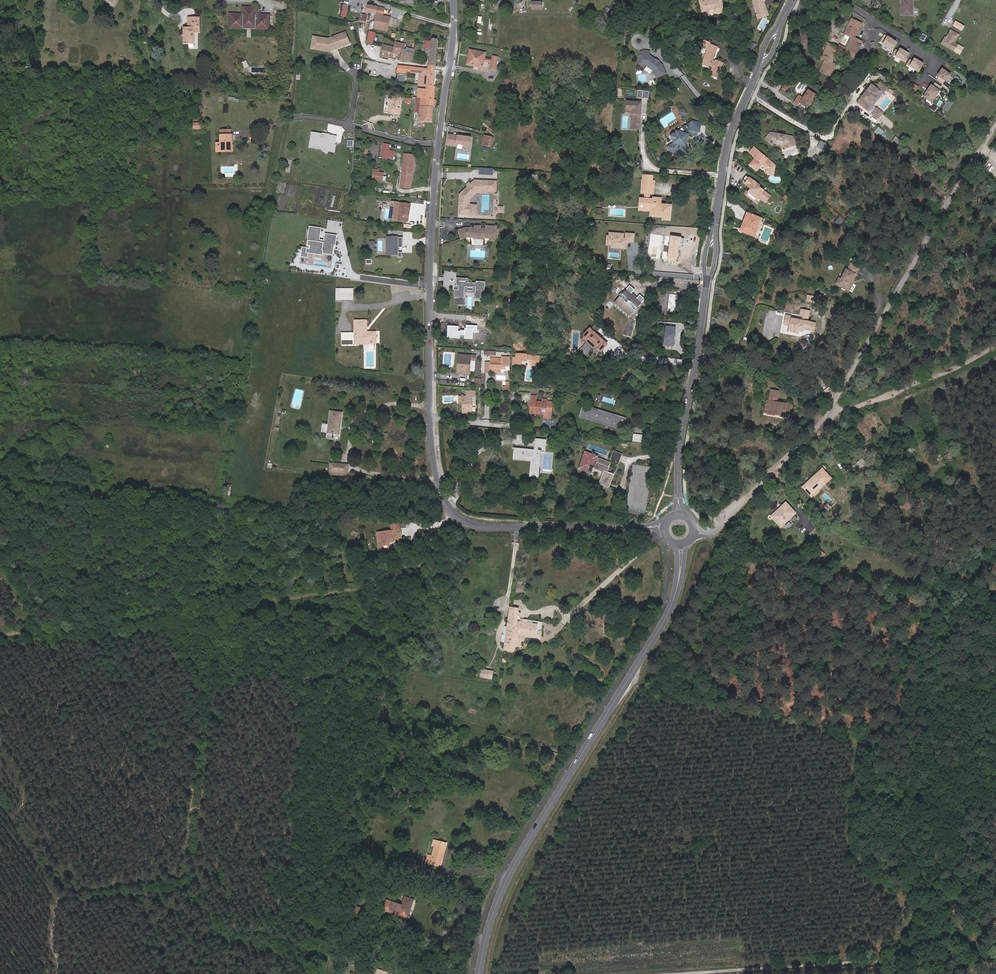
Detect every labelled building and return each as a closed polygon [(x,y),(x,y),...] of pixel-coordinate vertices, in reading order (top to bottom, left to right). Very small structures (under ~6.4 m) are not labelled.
[(707,0),(700,0),(703,12),(714,10),(715,13),(723,12),(720,0),(716,0),(707,2),(707,0)] [(765,0),(754,0),(754,1),(759,15),(768,11),(765,5),(764,4),(763,3),(764,1),(765,0)] [(902,0),(903,14),(913,13),(912,0),(903,0),(902,0)] [(385,8),(369,5),(367,12),(377,15),(374,28),(388,31),(391,17),(383,16),(385,8)] [(242,27),(243,22),(255,23),(255,27),(268,28),(268,15),(256,14),(256,7),(243,7),(243,13),(243,14),(230,14),(229,27),(242,27)] [(255,27),(255,23),(243,22),(242,27),(229,27),(230,14),(243,14),(243,13),(229,13),(228,28),(243,28),(244,26),(254,26),(254,28),(268,29),(268,28),(255,27)] [(366,22),(368,15),(361,13),(359,20),(366,22)] [(194,44),(194,33),(199,33),(200,17),(187,17),(187,27),(183,27),(183,34),(184,34),(184,36),(183,36),(183,44),(194,44)] [(847,45),(858,50),(862,42),(853,38),(860,24),(852,20),(845,34),(851,37),(849,41),(847,45)] [(369,30),(367,42),(374,43),(376,31),(369,30)] [(954,42),(959,35),(950,30),(946,38),(945,40),(944,39),(941,43),(954,51),(957,45),(954,42)] [(337,45),(349,40),(346,31),(328,38),(314,35),(312,45),(329,48),(331,47),(332,49),(338,47),(337,45)] [(882,44),(892,50),(897,41),(887,35),(882,44)] [(429,65),(435,65),(437,40),(432,39),(432,41),(431,45),(431,48),(430,56),(429,65)] [(401,58),(400,60),(403,60),(404,52),(405,52),(406,49),(405,49),(406,44),(395,42),(394,47),(393,54),(399,55),(399,58),(401,58)] [(391,58),(392,58),(393,54),(394,47),(384,45),(382,55),(389,56),(391,56),(391,58)] [(718,78),(723,63),(716,61),(715,62),(712,61),(717,48),(710,45),(702,64),(703,64),(701,68),(708,71),(710,67),(710,66),(714,67),(711,75),(718,78)] [(829,45),(828,46),(823,56),(827,58),(826,60),(821,71),(830,76),(835,65),(831,63),(836,53),(840,55),(843,48),(839,46),(838,49),(829,45)] [(854,58),(858,50),(847,45),(844,53),(854,58)] [(905,62),(910,54),(901,48),(896,56),(905,62)] [(485,53),(470,50),(467,65),(483,68),(484,61),(491,63),(490,69),(495,70),(498,57),(493,56),(492,59),(485,58),(485,53)] [(649,52),(639,51),(638,65),(646,66),(653,71),(656,78),(666,73),(662,64),(649,56),(649,52)] [(404,52),(403,60),(411,62),(413,53),(405,52),(404,52)] [(919,72),(924,64),(915,59),(910,66),(919,72)] [(434,86),(435,69),(428,68),(420,67),(420,68),(418,68),(418,67),(399,65),(397,82),(404,83),(405,74),(407,74),(407,72),(420,73),(419,85),(428,85),(434,86)] [(952,75),(943,69),(938,75),(947,81),(952,75)] [(790,88),(784,84),(779,91),(786,95),(790,88)] [(865,93),(857,103),(865,109),(879,92),(881,94),(886,89),(879,84),(875,89),(871,86),(868,90),(865,93)] [(434,99),(435,86),(434,86),(428,85),(427,89),(418,89),(418,97),(421,98),(420,106),(433,106),(434,99)] [(932,102),(940,91),(932,85),(924,96),(932,102)] [(815,95),(808,90),(799,103),(807,108),(815,95)] [(879,92),(865,109),(868,111),(881,94),(879,92)] [(432,121),(433,106),(420,106),(421,98),(418,97),(414,97),(400,95),(400,97),(390,96),(388,113),(400,114),(401,103),(411,104),(411,105),(416,106),(416,111),(420,112),(419,120),(420,120),(419,124),(422,124),(423,120),(432,121)] [(924,97),(921,102),(936,111),(939,106),(924,97)] [(639,129),(641,103),(627,102),(627,108),(633,108),(633,113),(632,128),(639,129)] [(949,113),(955,117),(961,109),(955,104),(949,113)] [(872,114),(877,119),(881,114),(876,109),(872,114)] [(539,131),(543,130),(545,130),(545,131),(551,130),(550,120),(538,122),(539,131)] [(684,143),(686,135),(688,134),(690,132),(692,135),(699,130),(693,122),(687,126),(686,126),(687,128),(683,130),(681,132),(676,131),(673,133),(671,139),(674,143),(668,147),(672,154),(676,151),(680,152),(682,156),(689,152),(685,145),(684,143)] [(879,126),(875,130),(882,136),(886,132),(879,126)] [(338,136),(311,132),(309,147),(321,149),(327,154),(329,151),(335,152),(338,136)] [(796,144),(793,137),(786,135),(778,134),(778,135),(775,134),(771,133),(765,139),(773,145),(774,143),(777,144),(777,141),(784,142),(783,145),(786,145),(787,148),(796,144)] [(231,150),(231,135),(221,135),(221,150),(231,150)] [(470,137),(449,135),(447,145),(456,146),(456,151),(469,152),(470,137)] [(491,147),(493,138),(485,136),(482,145),(491,147)] [(896,136),(891,141),(897,145),(901,140),(896,136)] [(827,145),(820,141),(816,147),(823,151),(827,145)] [(387,156),(390,143),(384,142),(381,155),(387,156)] [(775,166),(754,148),(750,153),(756,158),(750,165),(757,171),(759,168),(758,167),(761,163),(767,168),(766,173),(773,175),(775,166)] [(411,186),(415,154),(405,152),(401,185),(411,186)] [(382,179),(383,172),(373,170),(372,178),(382,179)] [(750,189),(748,192),(747,193),(757,200),(759,198),(765,203),(770,197),(758,187),(756,186),(758,185),(749,178),(745,183),(744,184),(750,189)] [(468,198),(476,191),(479,191),(496,192),(496,182),(476,181),(472,185),(469,187),(461,195),(460,214),(474,215),(474,206),(469,205),(467,205),(468,198)] [(652,182),(643,181),(642,193),(645,193),(650,194),(654,194),(655,182),(652,182)] [(470,199),(479,191),(476,191),(468,198),(467,205),(469,205),(470,199)] [(755,203),(757,200),(747,193),(745,195),(755,203)] [(645,199),(640,199),(640,203),(644,203),(644,209),(652,210),(652,216),(663,217),(663,219),(670,220),(671,206),(661,205),(653,204),(654,200),(650,200),(645,199)] [(407,220),(409,203),(398,202),(395,201),(395,206),(398,206),(396,219),(407,220)] [(761,219),(747,214),(741,231),(755,236),(761,219)] [(839,225),(844,218),(840,215),(835,221),(839,225)] [(498,239),(498,229),(496,229),(496,226),(486,226),(486,229),(480,228),(480,227),(475,227),(475,228),(466,228),(458,230),(461,239),(467,238),(472,238),(473,239),(484,240),(485,239),(489,239),(489,241),(495,241),(496,239),(498,239)] [(320,228),(308,227),(305,248),(301,247),(299,256),(306,257),(307,251),(332,255),(335,236),(324,234),(323,241),(318,240),(320,228)] [(607,231),(606,245),(610,245),(610,247),(627,248),(628,242),(635,242),(635,233),(607,231)] [(387,236),(386,254),(397,254),(398,237),(387,236)] [(850,283),(855,274),(857,275),(860,268),(851,263),(848,269),(847,269),(841,278),(843,279),(840,285),(850,291),(854,285),(852,283),(850,283)] [(469,278),(457,278),(456,285),(459,285),(459,290),(455,290),(454,298),(464,298),(465,291),(476,292),(476,298),(481,299),(482,291),(485,291),(485,282),(476,281),(476,283),(469,283),(469,278)] [(641,304),(637,300),(629,293),(634,288),(630,285),(626,290),(621,294),(619,296),(616,300),(620,303),(619,304),(627,312),(627,313),(629,315),(626,335),(630,336),(635,336),(635,318),(633,318),(630,318),(630,315),(632,313),(635,311),(637,309),(637,308),(641,304)] [(335,300),(351,300),(352,288),(335,288),(335,300)] [(641,304),(645,299),(642,296),(637,300),(641,304)] [(804,331),(804,330),(805,330),(805,329),(805,328),(810,329),(810,331),(814,332),(816,323),(807,321),(809,311),(801,310),(800,316),(803,316),(803,319),(802,321),(791,319),(789,326),(789,330),(788,333),(799,335),(800,332),(800,331),(801,332),(802,332),(803,332),(803,331),(804,331)] [(784,326),(789,326),(791,319),(802,321),(803,319),(786,315),(784,326)] [(376,345),(375,333),(367,333),(366,322),(355,322),(356,335),(356,345),(376,345)] [(674,346),(676,326),(665,325),(663,345),(674,346)] [(590,327),(581,336),(600,353),(608,344),(590,327)] [(356,345),(356,335),(343,335),(343,345),(356,345)] [(526,361),(527,359),(533,360),(532,365),(538,366),(539,356),(527,355),(527,354),(516,353),(516,358),(514,357),(513,364),(521,365),(522,361),(526,361)] [(460,368),(459,368),(458,373),(469,374),(471,356),(464,355),(464,358),(461,358),(460,368)] [(509,366),(509,357),(502,357),(502,358),(491,358),(491,363),(486,363),(485,372),(501,373),(501,368),(501,366),(509,366)] [(765,412),(788,416),(790,405),(776,403),(779,392),(771,390),(769,401),(767,401),(765,412)] [(472,412),(472,397),(476,397),(476,391),(467,391),(467,397),(464,397),(464,395),(461,395),(461,397),(459,397),(460,403),(463,403),(463,413),(472,412)] [(551,418),(552,402),(547,401),(547,400),(543,399),(542,402),(531,401),(530,413),(546,414),(545,417),(551,418)] [(584,418),(588,406),(583,405),(579,417),(584,418)] [(616,417),(592,410),(593,408),(588,406),(584,418),(589,420),(590,418),(614,425),(613,427),(623,430),(626,418),(617,415),(616,417)] [(617,415),(593,408),(592,410),(616,417),(617,415)] [(340,435),(343,412),(331,410),(327,433),(334,434),(340,435)] [(614,425),(590,418),(589,420),(613,427),(614,425)] [(650,442),(651,434),(634,433),(634,441),(638,441),(646,442),(650,442)] [(535,451),(515,449),(515,458),(519,458),(520,455),(533,456),(533,459),(531,476),(537,476),(540,452),(544,452),(545,441),(537,440),(535,451)] [(612,468),(608,466),(607,469),(616,472),(623,454),(614,451),(611,460),(615,461),(612,468)] [(600,484),(608,487),(613,475),(606,473),(607,469),(608,466),(609,463),(599,459),(595,468),(605,472),(600,484)] [(330,471),(346,473),(348,466),(331,464),(330,471)] [(812,497),(819,490),(826,483),(831,479),(824,471),(823,469),(818,473),(819,475),(809,483),(808,482),(803,487),(812,497)] [(819,475),(818,473),(808,482),(809,483),(819,475)] [(820,492),(819,490),(812,497),(813,499),(820,492)] [(783,508),(772,518),(773,518),(781,527),(784,524),(788,528),(798,519),(795,516),(793,518),(792,517),(796,514),(786,503),(782,507),(783,508)] [(783,508),(782,507),(771,516),(772,518),(783,508)] [(825,537),(818,531),(813,538),(820,543),(825,537)] [(397,541),(397,537),(401,537),(400,532),(392,532),(390,533),(377,534),(378,539),(380,539),(381,551),(388,550),(387,542),(397,541)] [(822,547),(827,551),(833,543),(828,539),(822,547)] [(812,555),(817,548),(810,543),(805,549),(812,555)] [(814,558),(819,562),(825,555),(820,551),(814,558)] [(537,628),(538,625),(527,624),(522,623),(516,622),(518,608),(510,607),(509,616),(508,625),(509,625),(515,627),(514,636),(516,636),(514,644),(511,644),(505,643),(504,649),(514,651),(515,645),(520,646),(521,640),(520,640),(520,635),(540,638),(541,629),(537,628)] [(507,627),(505,641),(505,643),(511,644),(514,644),(516,636),(514,636),(515,627),(509,625),(508,625),(507,627)] [(493,671),(482,670),(481,677),(492,679),(493,671)] [(430,862),(436,864),(439,865),(442,856),(443,857),(446,843),(434,840),(433,845),(435,845),(434,846),(432,856),(428,855),(426,863),(430,864),(430,862)] [(408,871),(417,874),(420,866),(410,864),(408,871)] [(390,910),(393,911),(394,909),(399,911),(398,915),(408,918),(414,900),(407,898),(407,897),(404,896),(402,905),(387,900),(383,911),(389,914),(390,910)] [(355,913),(359,914),(360,909),(352,907),(350,915),(354,916),(355,913)]
